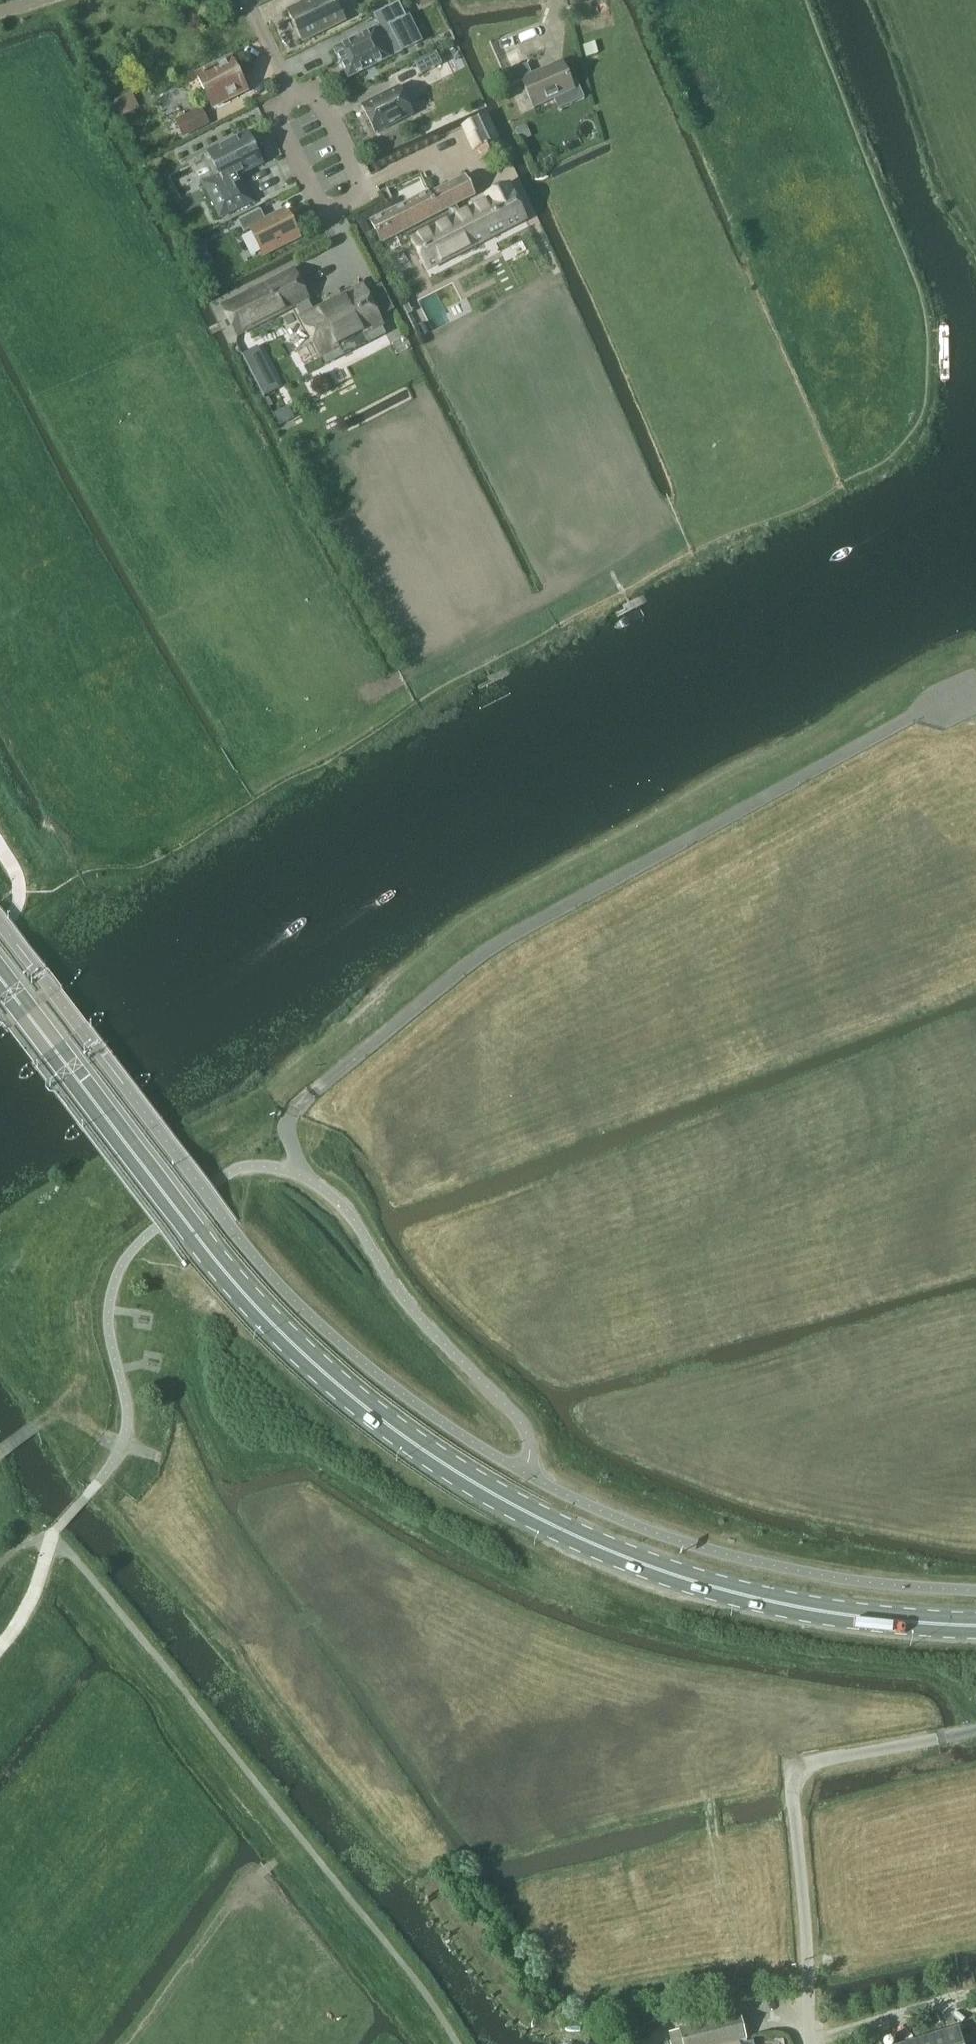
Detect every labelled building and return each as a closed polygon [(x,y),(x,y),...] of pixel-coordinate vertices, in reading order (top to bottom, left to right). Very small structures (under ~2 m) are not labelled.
[(305,1),(303,5),(288,12),(303,42),(339,24),(347,20),(341,8),(337,2),(342,0),(306,0),(305,1)] [(391,58),(384,43),(396,37),(390,24),(407,16),(400,2),(374,15),(380,28),(377,30),(376,29),(334,51),(349,80),(391,58)] [(443,64),(436,52),(415,62),(422,75),(443,64)] [(232,59),(198,76),(213,107),(247,90),(232,59)] [(528,64),(505,74),(510,86),(523,81),(534,108),(555,99),(559,110),(585,98),(577,80),(571,82),(562,63),(533,76),(528,64)] [(399,89),(363,107),(377,134),(413,116),(399,89)] [(124,97),(115,101),(123,117),(132,112),(124,97)] [(200,108),(175,122),(183,136),(208,122),(200,108)] [(503,150),(486,116),(463,127),(480,161),(503,150)] [(527,125),(516,130),(521,142),(532,137),(527,125)] [(234,211),(252,202),(239,176),(262,164),(247,134),(229,143),(208,154),(218,176),(202,184),(218,218),(234,211)] [(452,219),(412,240),(427,271),(527,220),(509,184),(494,192),(484,197),(486,202),(460,215),(456,208),(477,197),(466,176),(431,194),(430,192),(371,222),(382,245),(448,212),(452,219)] [(286,211),(267,221),(261,210),(239,221),(245,233),(251,230),(264,255),(300,237),(286,211)] [(200,239),(188,245),(191,251),(202,245),(200,239)] [(364,337),(383,328),(363,288),(313,314),(305,300),(308,299),(294,272),(224,308),(237,335),(296,305),(303,319),(302,319),(322,359),(341,349),(339,346),(362,334),(364,337)] [(272,375),(258,383),(265,396),(266,396),(280,389),(272,375)] [(747,2043),(740,2013),(680,2028),(680,2029),(670,2031),(673,2043),(741,2043),(747,2043)] [(959,2027),(904,2043),(964,2043),(959,2027)]
